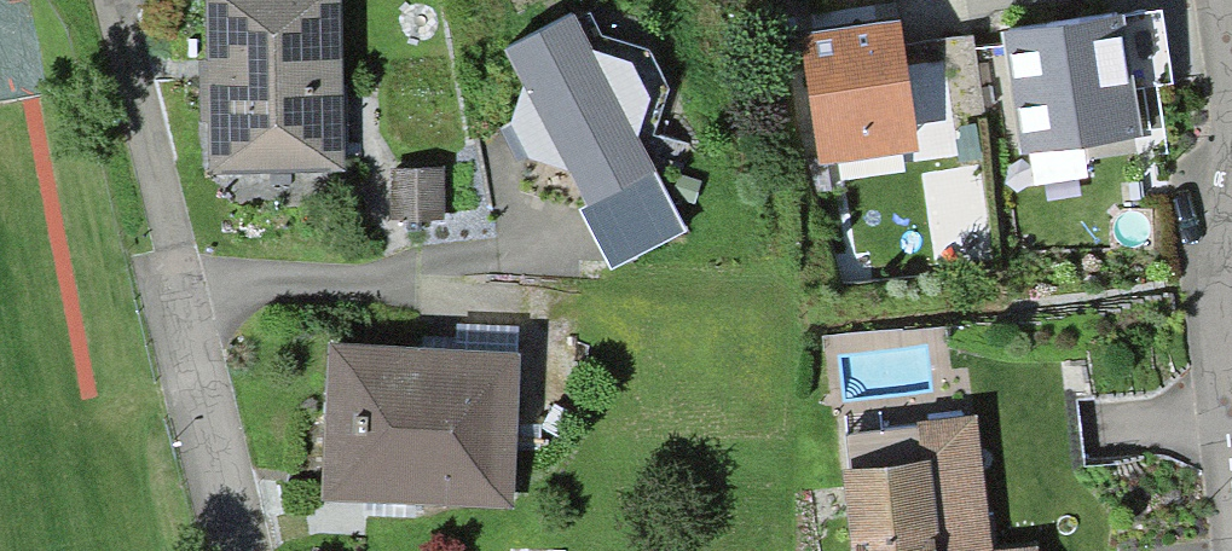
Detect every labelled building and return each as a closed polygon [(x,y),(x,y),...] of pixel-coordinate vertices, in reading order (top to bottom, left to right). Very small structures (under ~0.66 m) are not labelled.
[(216,165),(317,163),(316,92),(327,92),(325,0),(213,0),(216,165)] [(1161,9),(1008,32),(1026,147),(1135,130),(1128,87),(1172,80),(1161,9)] [(594,207),(678,167),(606,18),(522,58),(594,207)] [(910,129),(894,27),(799,41),(814,143),(910,129)] [(367,195),(368,221),(438,220),(437,173),(391,174),(391,195),(367,195)] [(513,360),(330,352),(326,429),(352,430),(349,484),(507,491),(513,360)] [(850,448),(861,550),(980,550),(968,436),(850,448)]
